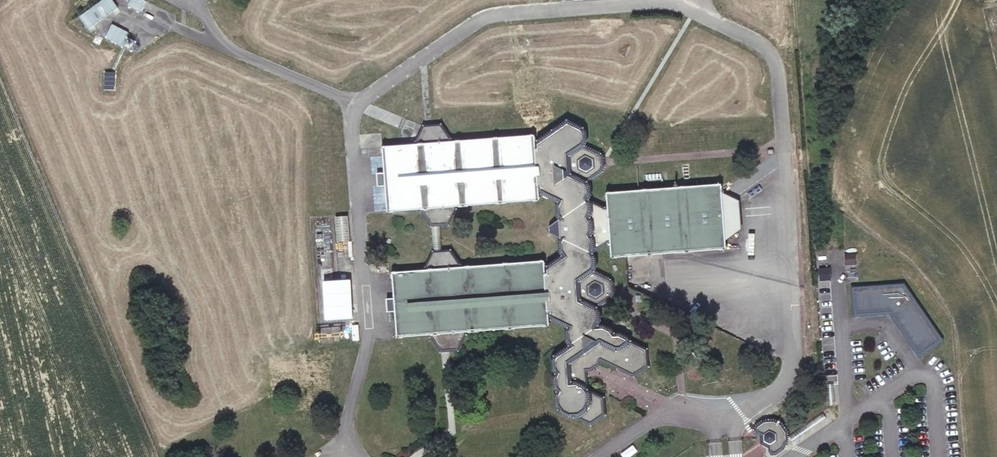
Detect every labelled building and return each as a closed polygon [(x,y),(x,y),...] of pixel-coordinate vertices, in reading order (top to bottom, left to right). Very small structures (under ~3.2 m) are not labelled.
[(113,25),(106,38),(121,47),(129,33),(113,25)] [(427,336),(427,339),(438,354),(457,352),(464,337),(463,333),(508,329),(546,326),(546,322),(550,321),(566,329),(564,333),(565,345),(566,347),(554,356),(551,359),(550,362),(551,370),(553,376),(552,382),(554,391),(555,395),(554,400),(554,406),(555,410),(560,417),(567,420),(571,419),(592,427),(606,417),(605,401),(589,392),(588,374),(602,364),(636,378),(650,368),(649,352),(632,343),(630,339),(621,335),(616,334),(611,331),(607,328),(605,327),(600,326),(601,323),(600,313),(598,308),(613,297),(614,293),(613,283),(611,280),(595,272),(597,267),(596,259),(593,255),(595,249),(594,242),(592,235),(594,231),(593,224),(590,217),(592,213),(591,205),(589,199),(591,195),(590,184),(588,182),(601,171),(605,166),(603,157),(601,153),(599,152),(585,143),(585,141),(585,129),(583,126),(566,118),(539,136),(532,137),(532,133),(448,140),(447,138),(438,122),(420,124),(412,141),(412,143),(379,147),(384,212),(417,209),(417,212),(426,226),(446,224),(453,209),(454,205),(536,198),(536,193),(541,193),(556,200),(554,205),(555,214),(558,218),(547,227),(547,232),(559,237),(557,242),(559,253),(561,257),(548,266),(544,267),(542,261),(458,269),(458,265),(448,252),(431,254),(422,270),(422,272),(390,275),(395,339),(427,336)] [(723,200),(721,184),(607,194),(612,258),(727,248),(726,232),(729,232),(737,228),(743,223),(744,220),(745,214),(744,211),(742,207),(728,200),(723,200)] [(349,217),(337,217),(337,240),(350,240),(349,217)] [(942,339),(904,284),(853,287),(854,305),(859,304),(860,314),(890,312),(916,349),(924,344),(927,349),(942,339)] [(820,362),(825,409),(832,409),(828,362),(820,362)] [(760,436),(760,442),(769,447),(769,450),(770,455),(776,454),(781,453),(786,447),(788,441),(788,434),(787,429),(782,423),(777,420),(773,419),(764,420),(755,425),(753,429),(760,436)]
